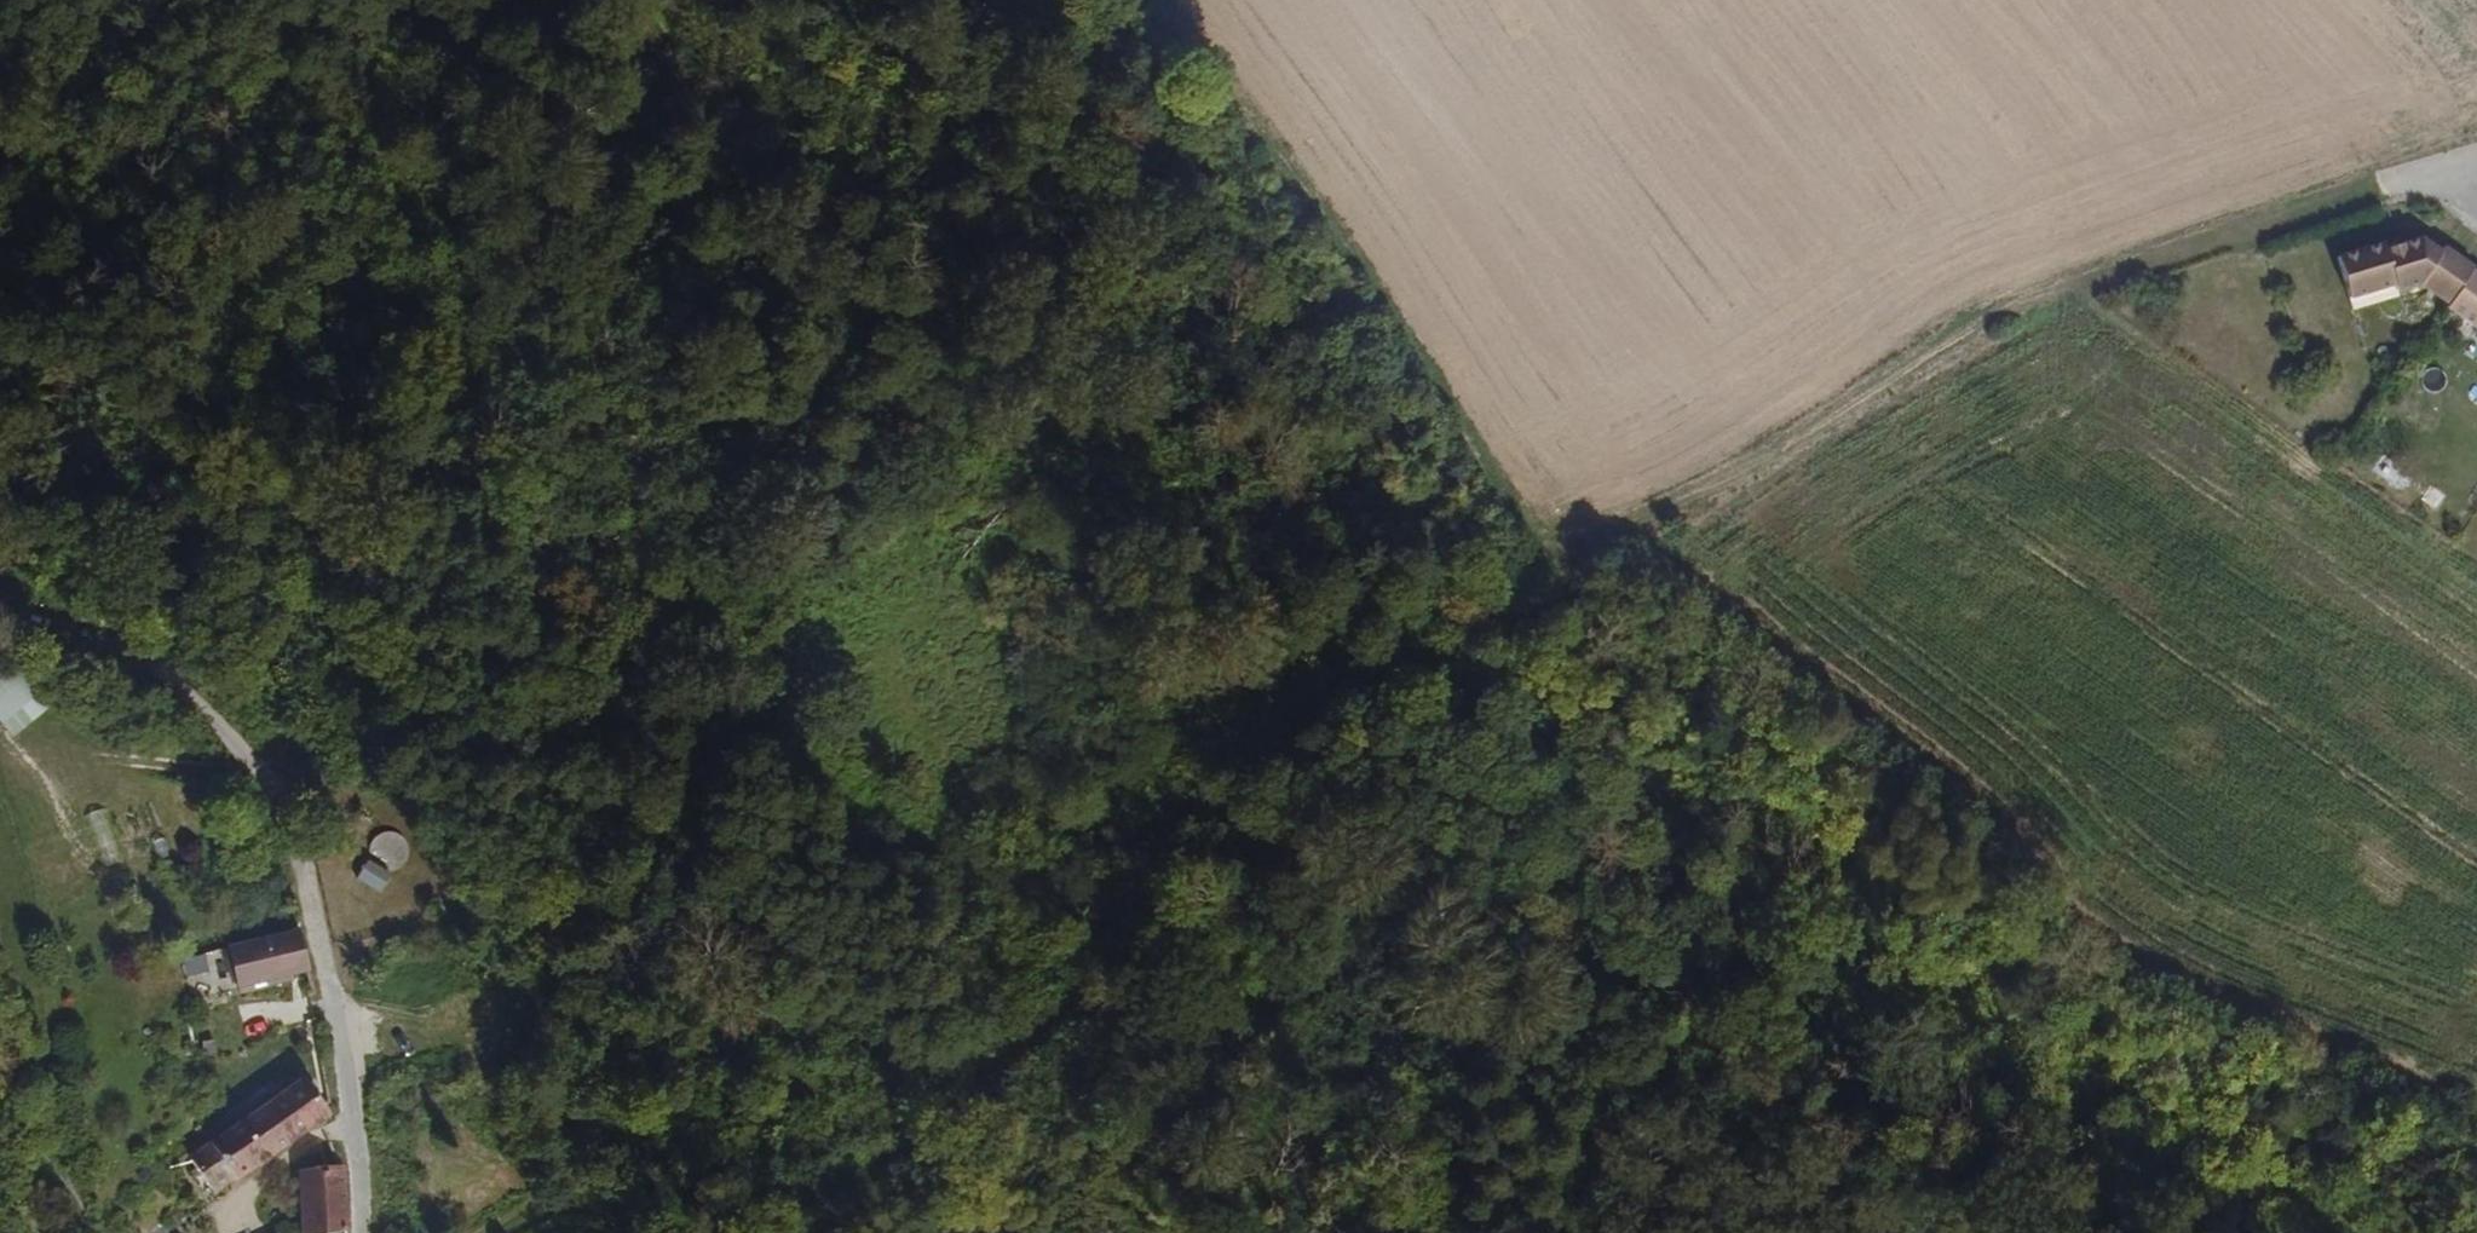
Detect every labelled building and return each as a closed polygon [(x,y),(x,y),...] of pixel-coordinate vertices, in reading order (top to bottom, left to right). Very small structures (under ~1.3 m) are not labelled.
[(2476,268),(2476,266),(2446,247),(2444,253),(2423,238),(2387,248),(2385,242),(2339,257),(2351,298),(2396,284),(2398,290),(2421,283),(2453,303),(2476,269),(2476,268)] [(2450,308),(2476,327),(2476,270),(2476,269),(2453,303),(2450,308)] [(35,695),(0,657),(0,727),(35,695)] [(412,859),(411,849),(404,841),(395,837),(384,839),(376,845),(373,855),(374,865),(381,873),(390,877),(400,875),(408,869),(412,859)] [(229,946),(240,988),(307,971),(312,970),(301,928),(229,946)] [(225,949),(198,956),(207,995),(234,989),(225,949)] [(316,1119),(330,1109),(326,1104),(305,1075),(194,1155),(219,1190),(316,1119)] [(940,1178),(939,1166),(949,1161),(942,1146),(899,1167),(909,1190),(918,1191),(926,1188),(940,1178)] [(345,1165),(340,1166),(299,1170),(306,1232),(331,1232),(346,1231),(352,1231),(345,1165)]
